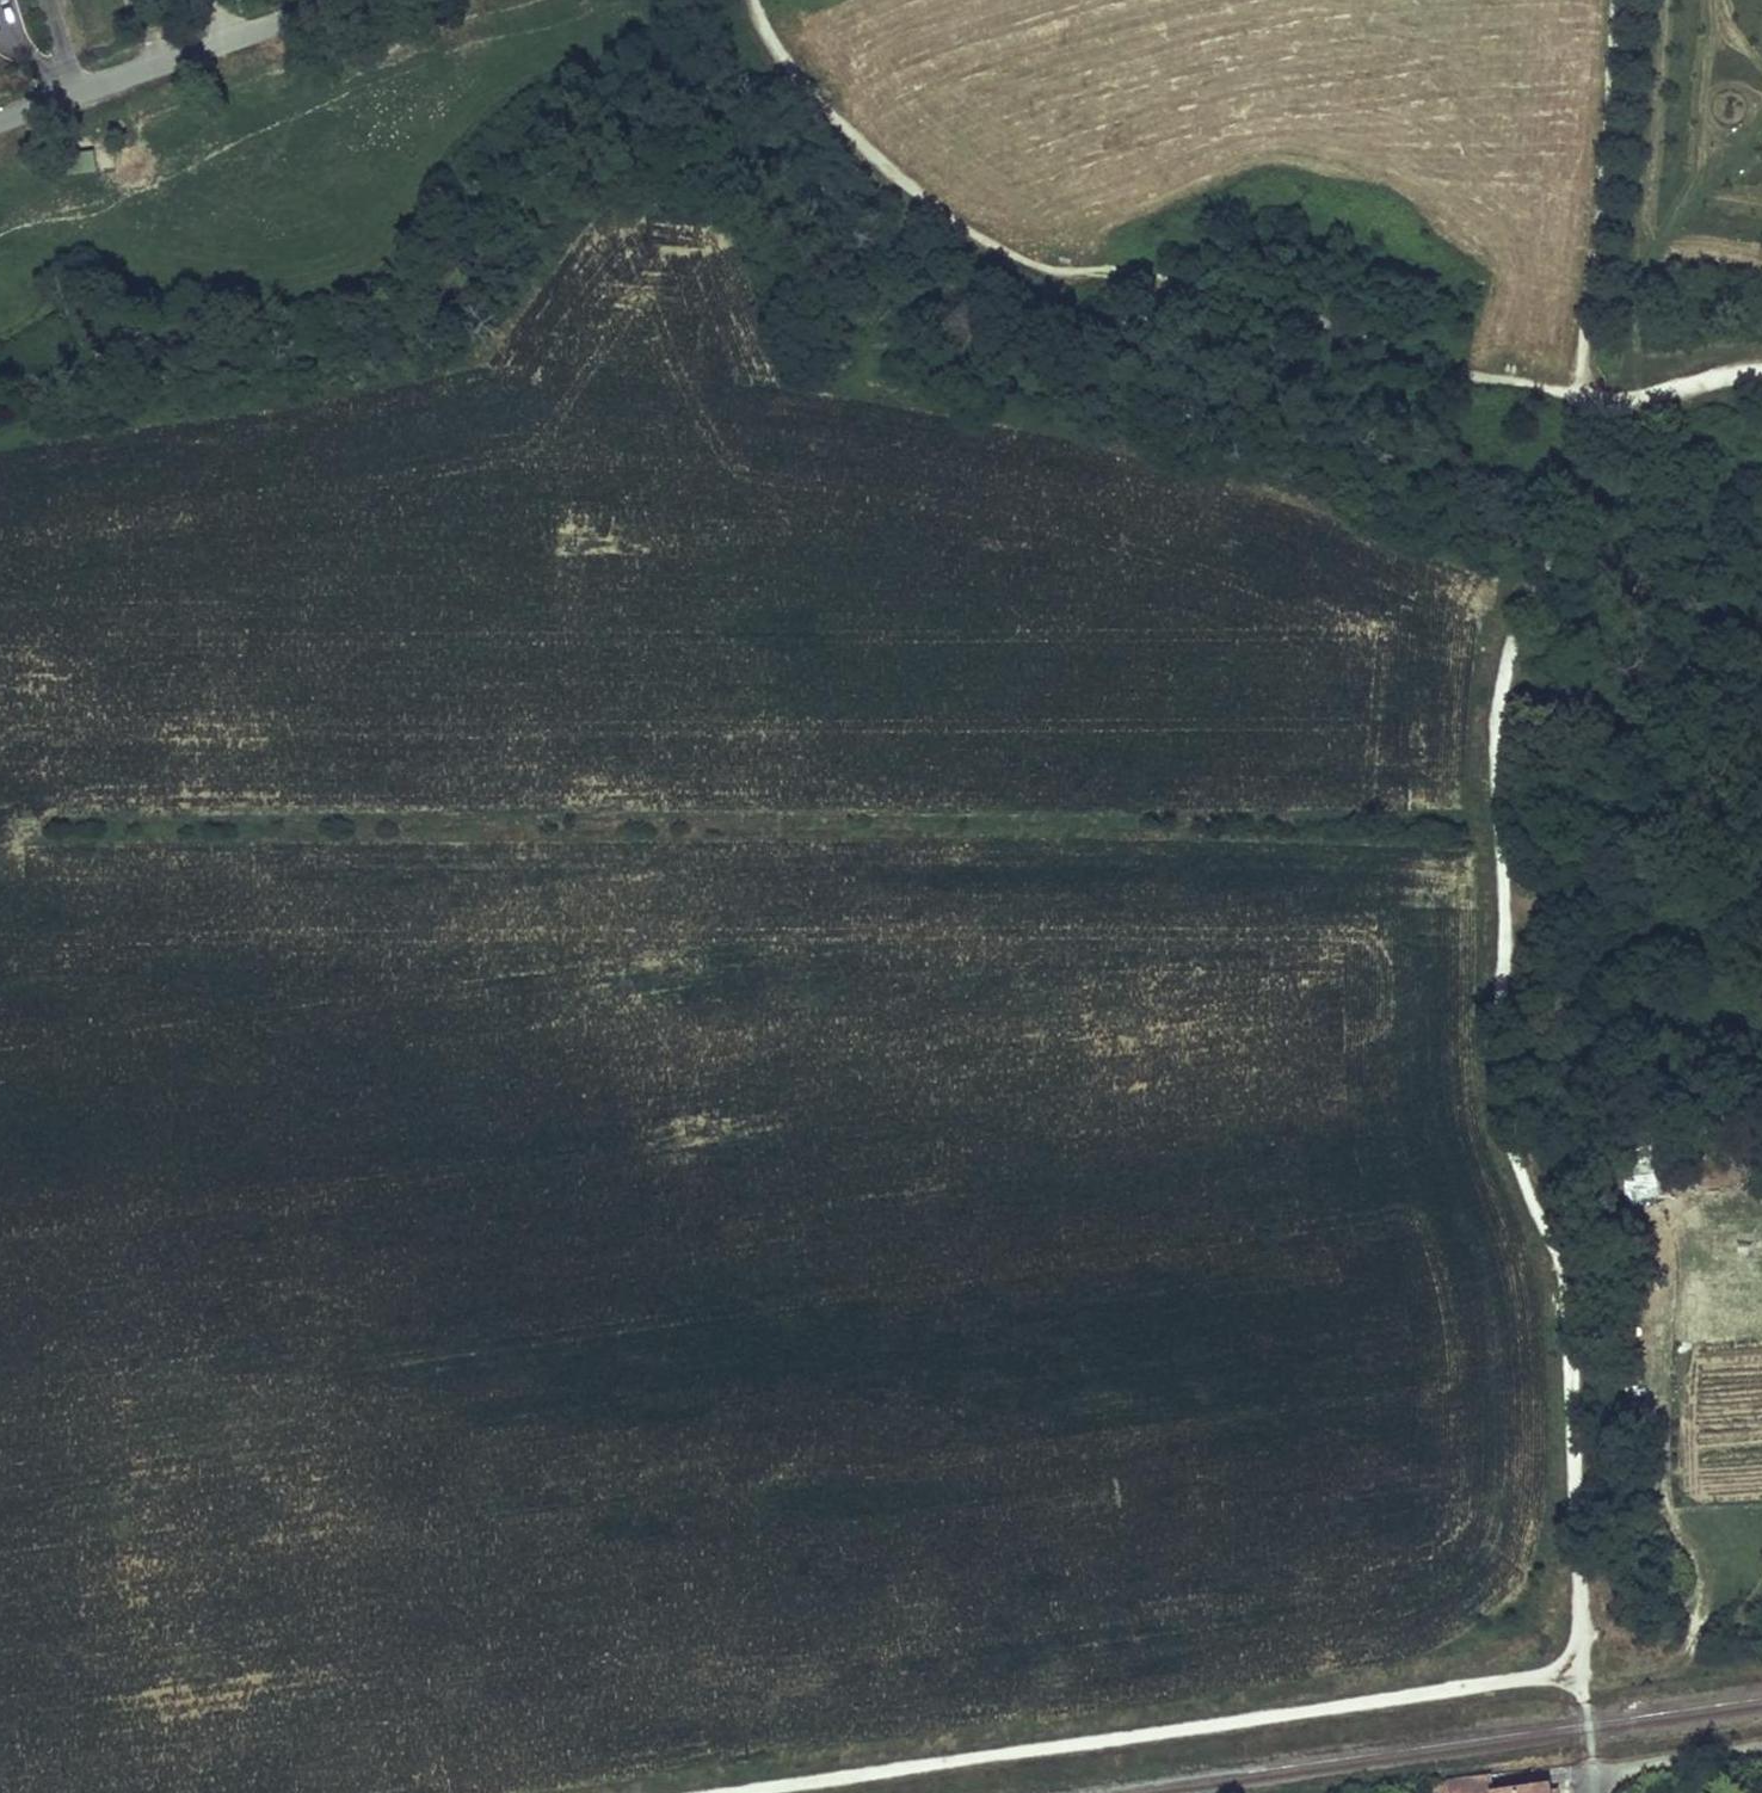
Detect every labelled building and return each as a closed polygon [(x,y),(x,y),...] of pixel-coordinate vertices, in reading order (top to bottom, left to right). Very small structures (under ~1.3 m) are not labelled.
[(1492,1775),(1449,1781),(1450,1790),(1493,1785),(1492,1775)] [(1450,1790),(1450,1792),(1494,1792),(1493,1785),(1450,1790)]
